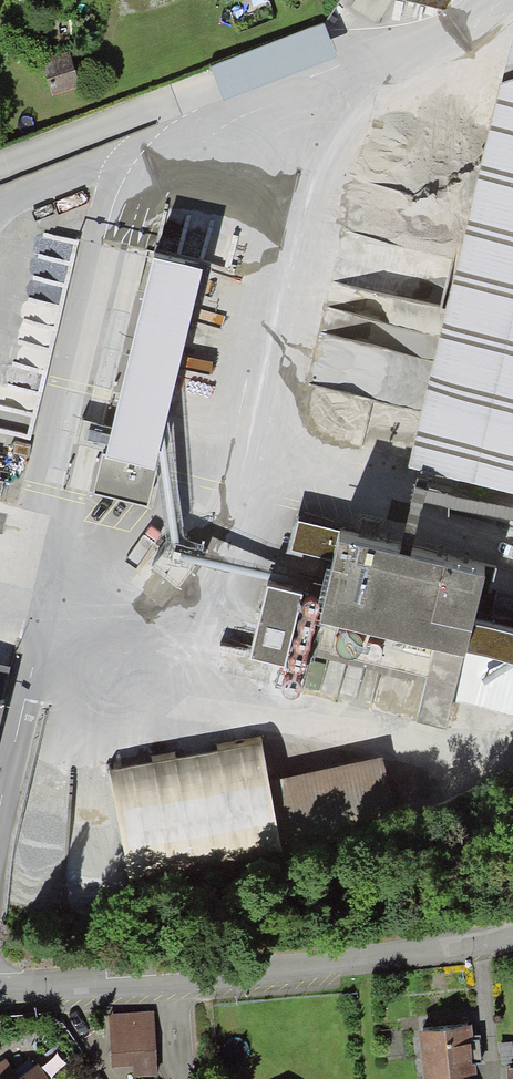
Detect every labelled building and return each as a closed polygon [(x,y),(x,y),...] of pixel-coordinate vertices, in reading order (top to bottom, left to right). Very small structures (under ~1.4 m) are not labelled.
[(445,10),(450,0),(407,0),(445,10)] [(411,469),(512,493),(512,39),(411,469)] [(68,51),(41,57),(48,92),(76,86),(68,51)] [(102,460),(93,498),(147,511),(155,476),(152,475),(200,279),(154,268),(107,461),(102,460)] [(512,706),(512,630),(472,621),(485,563),(299,522),(294,545),(334,554),(310,661),(512,706)] [(297,589),(266,583),(253,649),(284,655),(297,589)] [(258,743),(117,773),(139,878),(394,825),(380,761),(267,785),(258,743)] [(152,1010),(111,1013),(114,1060),(134,1059),(135,1075),(156,1073),(152,1010)] [(471,1023),(420,1027),(424,1077),(476,1073),(476,1062),(482,1061),(480,1036),(472,1037),(471,1023)] [(7,1056),(0,1061),(0,1078),(52,1078),(35,1054),(15,1067),(7,1056)]
